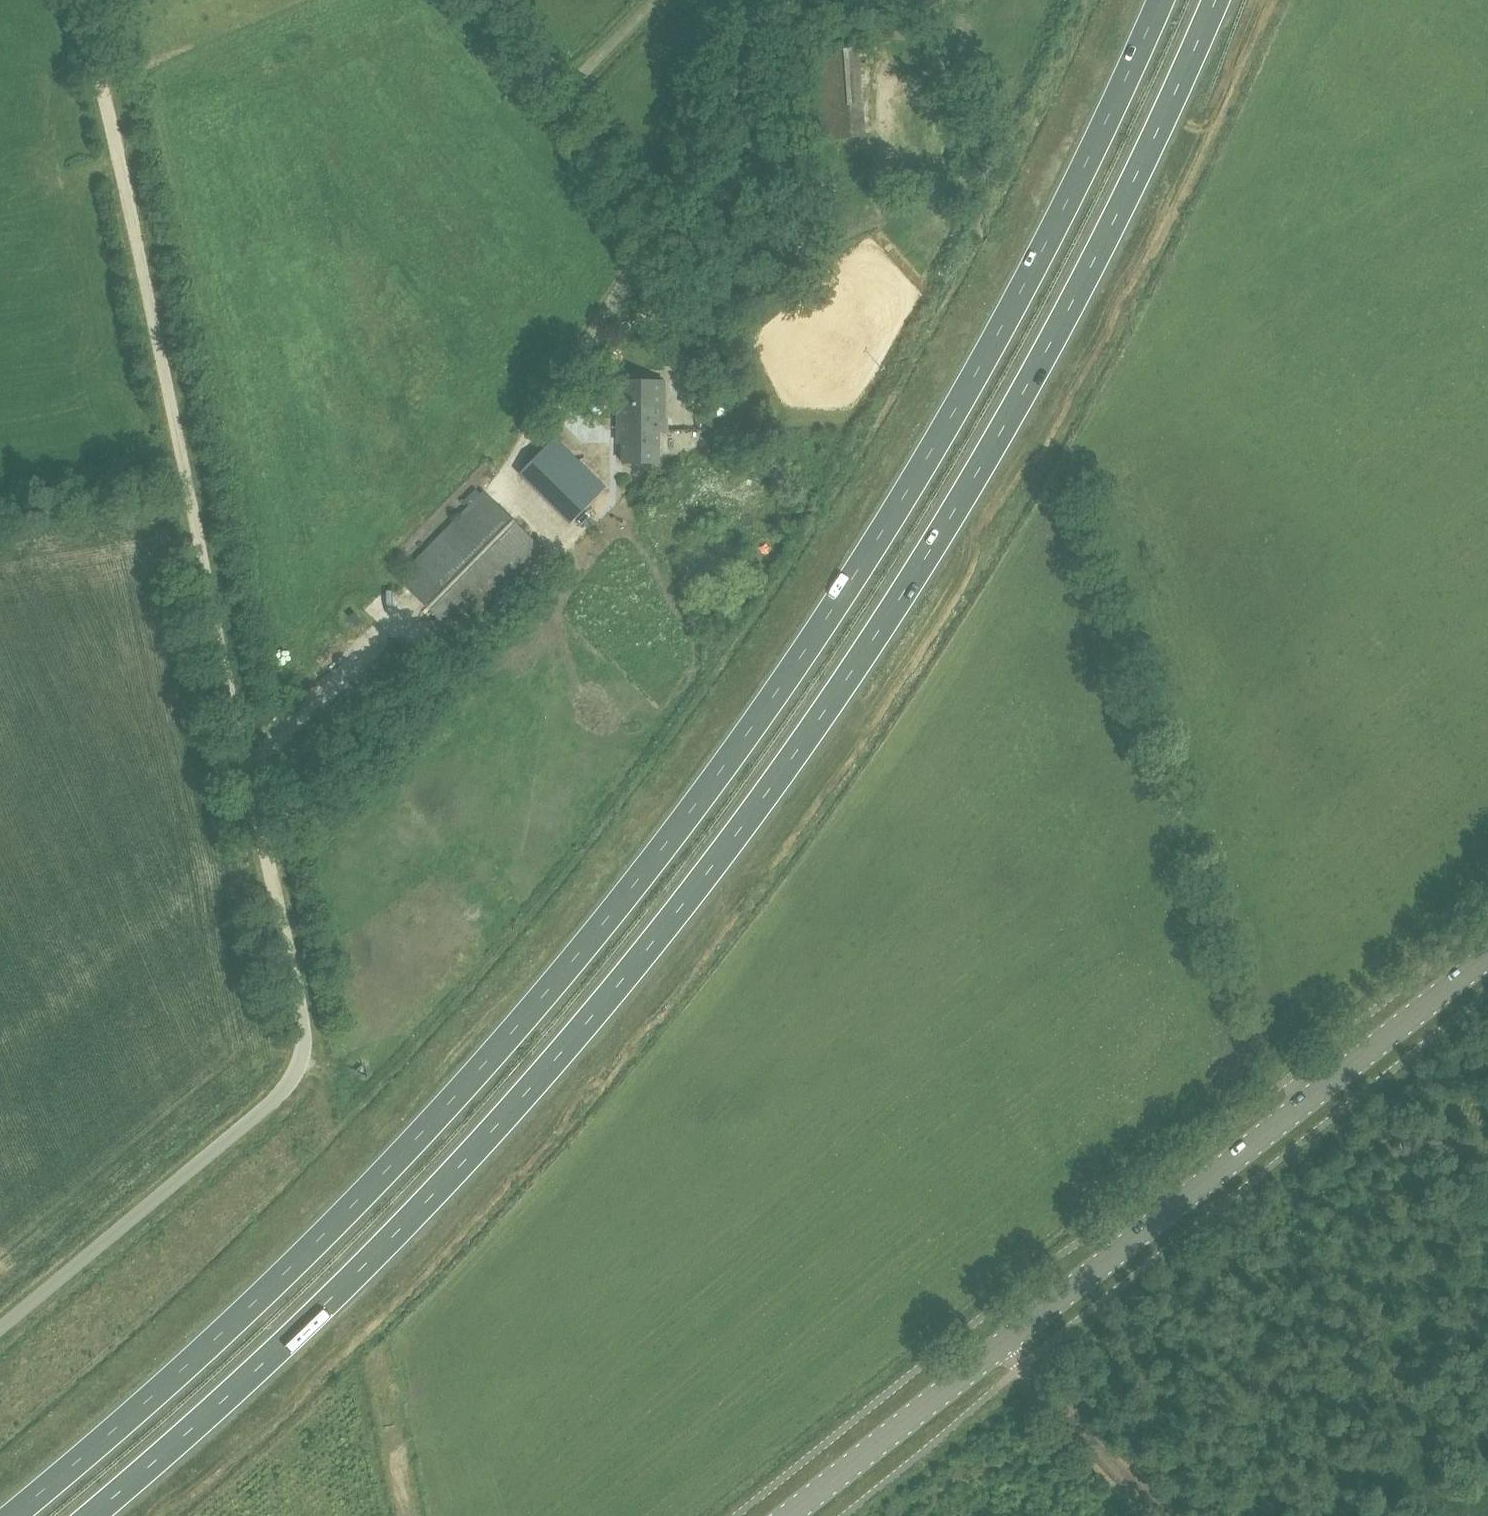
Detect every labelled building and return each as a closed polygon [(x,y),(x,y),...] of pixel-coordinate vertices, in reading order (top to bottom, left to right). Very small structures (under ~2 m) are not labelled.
[(619,380),(619,442),(623,442),(623,464),(660,464),(660,432),(668,432),(668,419),(664,419),(664,380),(619,380)] [(745,434),(733,435),(733,447),(746,446),(745,434)] [(572,522),(604,489),(554,441),(522,473),(572,522)] [(541,550),(483,493),(400,578),(458,635),(541,550)]
